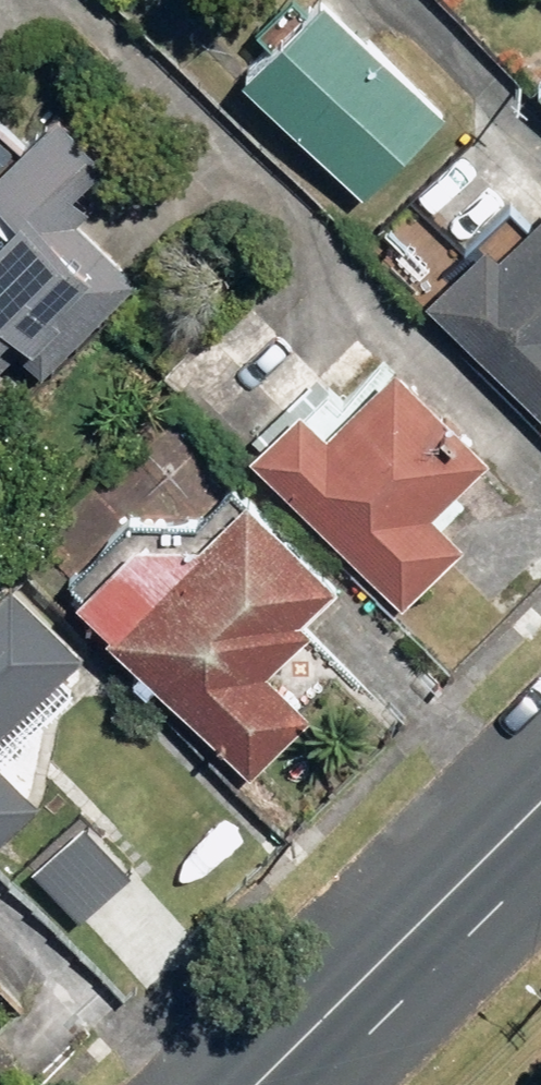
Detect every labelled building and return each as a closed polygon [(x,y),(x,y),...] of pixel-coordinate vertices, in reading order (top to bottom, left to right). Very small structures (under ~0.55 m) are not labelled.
[(375,186),(459,105),(358,0),(325,0),(258,64),(375,186)] [(28,339),(53,365),(147,274),(88,213),(101,200),(84,182),(120,147),(73,100),(0,171),(0,366),(28,339)] [(540,403),(540,214),(508,246),(498,236),(436,295),(540,403)] [(264,442),(413,599),(474,541),(444,508),(502,451),(411,353),(341,421),(315,394),(264,442)] [(91,584),(260,769),(324,706),(282,663),(328,619),(318,609),(354,574),(263,479),(210,528),(155,522),(91,584)] [(2,841),(48,796),(15,760),(89,692),(67,669),(92,645),(25,572),(0,595),(0,838),(2,841)] [(45,862),(90,913),(139,867),(93,818),(45,862)] [(9,984),(0,975),(0,993),(9,984)]
